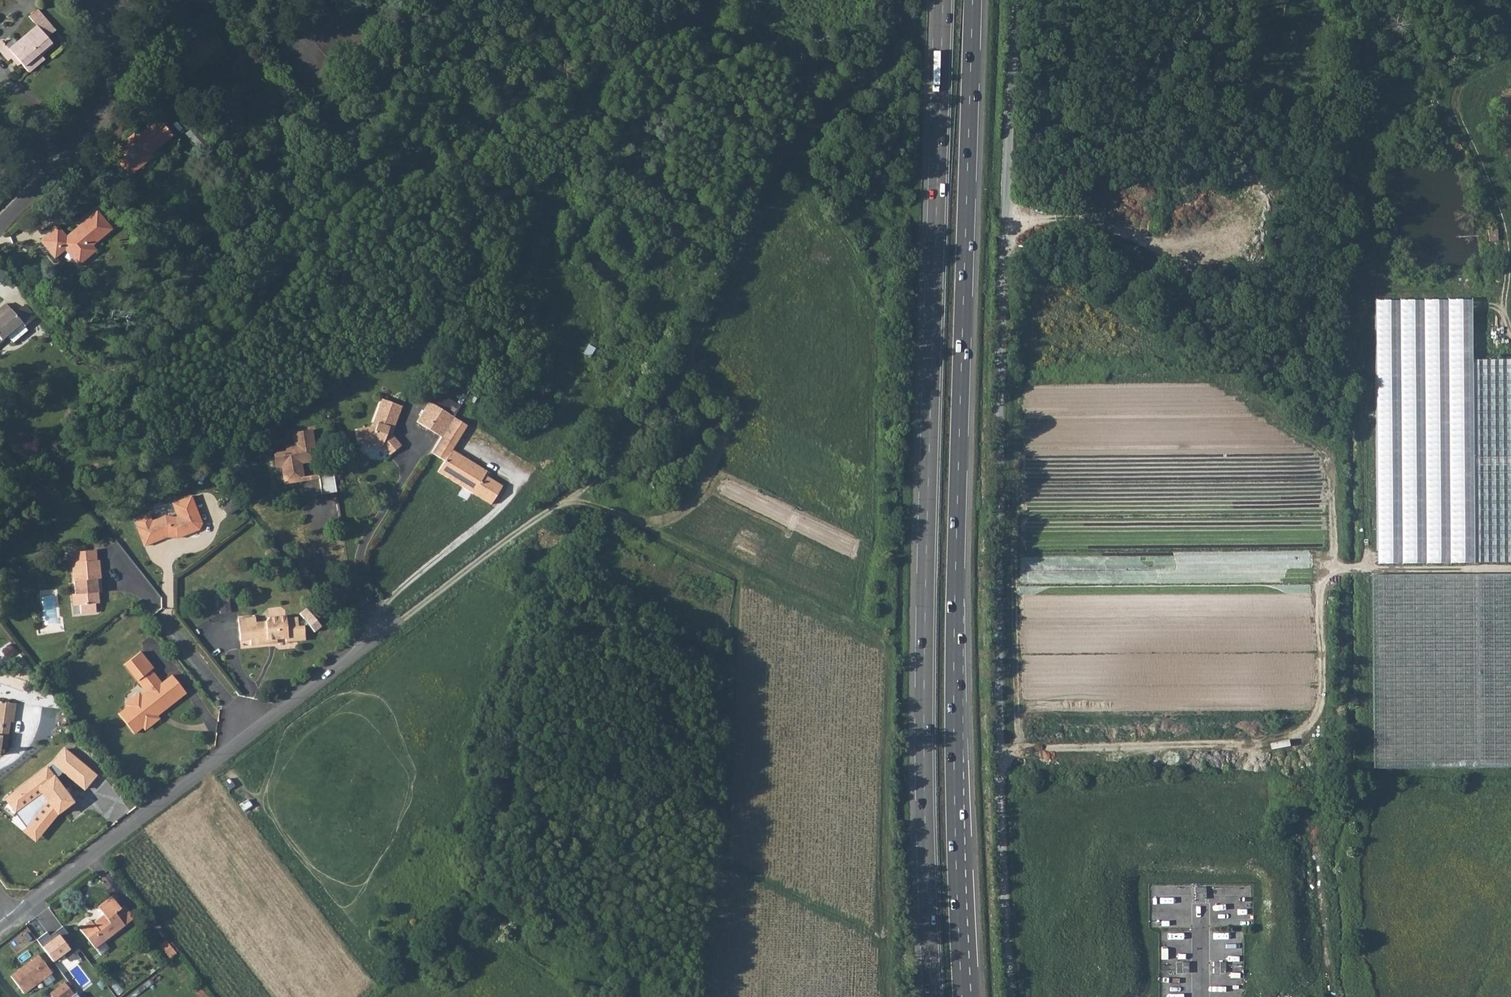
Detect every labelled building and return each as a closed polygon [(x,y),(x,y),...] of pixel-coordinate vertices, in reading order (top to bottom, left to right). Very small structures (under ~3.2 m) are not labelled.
[(15,61),(18,58),(21,55),(27,62),(33,68),(48,53),(55,47),(60,43),(54,37),(62,31),(43,9),(35,16),(43,24),(15,49),(10,44),(4,50),(15,61)] [(48,53),(33,68),(36,72),(37,71),(52,57),(48,53)] [(21,55),(18,58),(24,65),(27,62),(21,55)] [(185,69),(183,67),(180,69),(190,80),(196,75),(194,73),(189,66),(185,69)] [(129,141),(120,150),(137,172),(158,154),(158,152),(180,134),(166,117),(143,137),(140,133),(129,141)] [(61,255),(71,247),(73,245),(87,260),(98,251),(93,245),(97,242),(117,224),(103,207),(87,221),(71,234),(62,225),(58,228),(46,238),(54,247),(61,255)] [(1488,241),(1497,241),(1496,230),(1488,230),(1488,241)] [(97,242),(93,245),(98,251),(103,248),(97,242)] [(9,276),(0,266),(0,284),(9,276)] [(14,302),(1,313),(5,317),(0,322),(0,348),(19,332),(18,331),(29,322),(32,325),(44,315),(33,302),(22,311),(14,302)] [(18,331),(19,332),(23,336),(33,327),(32,325),(29,322),(18,331)] [(1370,359),(1371,564),(1510,562),(1510,359),(1370,359)] [(445,392),(439,402),(458,414),(465,403),(445,392)] [(386,397),(378,419),(382,421),(380,427),(361,427),(364,442),(375,440),(376,444),(383,446),(386,445),(394,453),(405,443),(395,431),(392,430),(394,425),(398,427),(406,404),(386,397)] [(421,419),(446,434),(458,414),(439,402),(434,399),(421,419)] [(488,473),(491,469),(456,447),(471,422),(458,414),(446,434),(436,450),(449,458),(442,469),(494,502),(506,484),(488,473)] [(321,462),(316,429),(297,432),(299,443),(290,445),(291,451),(279,453),(281,466),(287,465),(288,475),(297,473),(298,481),(308,479),(305,462),(310,462),(311,464),(321,462)] [(338,468),(323,471),(327,493),(342,490),(338,468)] [(297,473),(288,475),(289,482),(298,481),(297,473)] [(193,493),(174,500),(178,508),(180,509),(182,514),(177,516),(172,515),(172,513),(166,512),(153,517),(150,510),(137,515),(140,522),(138,523),(145,542),(165,534),(164,532),(165,530),(169,530),(173,533),(179,534),(183,532),(186,529),(192,527),(193,529),(201,526),(203,520),(193,493)] [(79,601),(80,610),(95,608),(94,600),(98,600),(97,589),(100,589),(99,578),(100,578),(98,557),(95,557),(94,546),(68,549),(69,559),(71,559),(74,591),(78,591),(79,601)] [(1371,574),(1373,768),(1510,766),(1510,573),(1371,574)] [(79,601),(78,591),(74,591),(71,591),(72,602),(79,601)] [(231,596),(209,595),(208,613),(231,614),(231,596)] [(287,640),(307,638),(306,624),(300,625),(299,616),(288,617),(287,614),(270,616),(267,620),(268,628),(258,629),(257,621),(257,616),(240,618),(242,640),(252,639),(252,644),(270,642),(269,638),(287,637),(287,640)] [(257,621),(258,629),(268,628),(267,620),(257,621)] [(166,709),(187,691),(173,674),(163,683),(159,685),(154,679),(157,676),(152,669),(154,667),(141,651),(126,664),(148,691),(143,695),(137,695),(129,701),(129,707),(120,714),(136,733),(145,726),(150,727),(158,720),(158,715),(157,713),(165,707),(166,709)] [(157,676),(154,679),(159,685),(163,683),(157,676)] [(1,747),(7,748),(10,722),(14,722),(16,703),(1,702),(0,711),(0,754),(1,747)] [(85,788),(97,774),(65,748),(49,768),(48,767),(7,799),(28,826),(33,822),(44,831),(59,813),(74,801),(58,779),(64,771),(85,788)] [(37,841),(44,831),(33,822),(28,826),(25,830),(37,841)] [(88,918),(76,927),(92,948),(122,925),(113,912),(118,907),(109,895),(95,906),(100,914),(90,922),(88,918)] [(1250,911),(1235,910),(1235,925),(1250,925),(1250,911)] [(59,935),(43,948),(54,962),(70,950),(59,935)] [(170,938),(161,946),(171,958),(180,950),(170,938)] [(37,953),(8,974),(22,993),(50,971),(37,953)] [(1225,962),(1215,961),(1215,972),(1225,972),(1225,962)] [(1179,962),(1179,971),(1190,972),(1190,962),(1179,962)] [(1241,975),(1227,975),(1227,991),(1242,991),(1241,975)] [(50,991),(55,996),(67,996),(75,991),(66,979),(50,991)]
